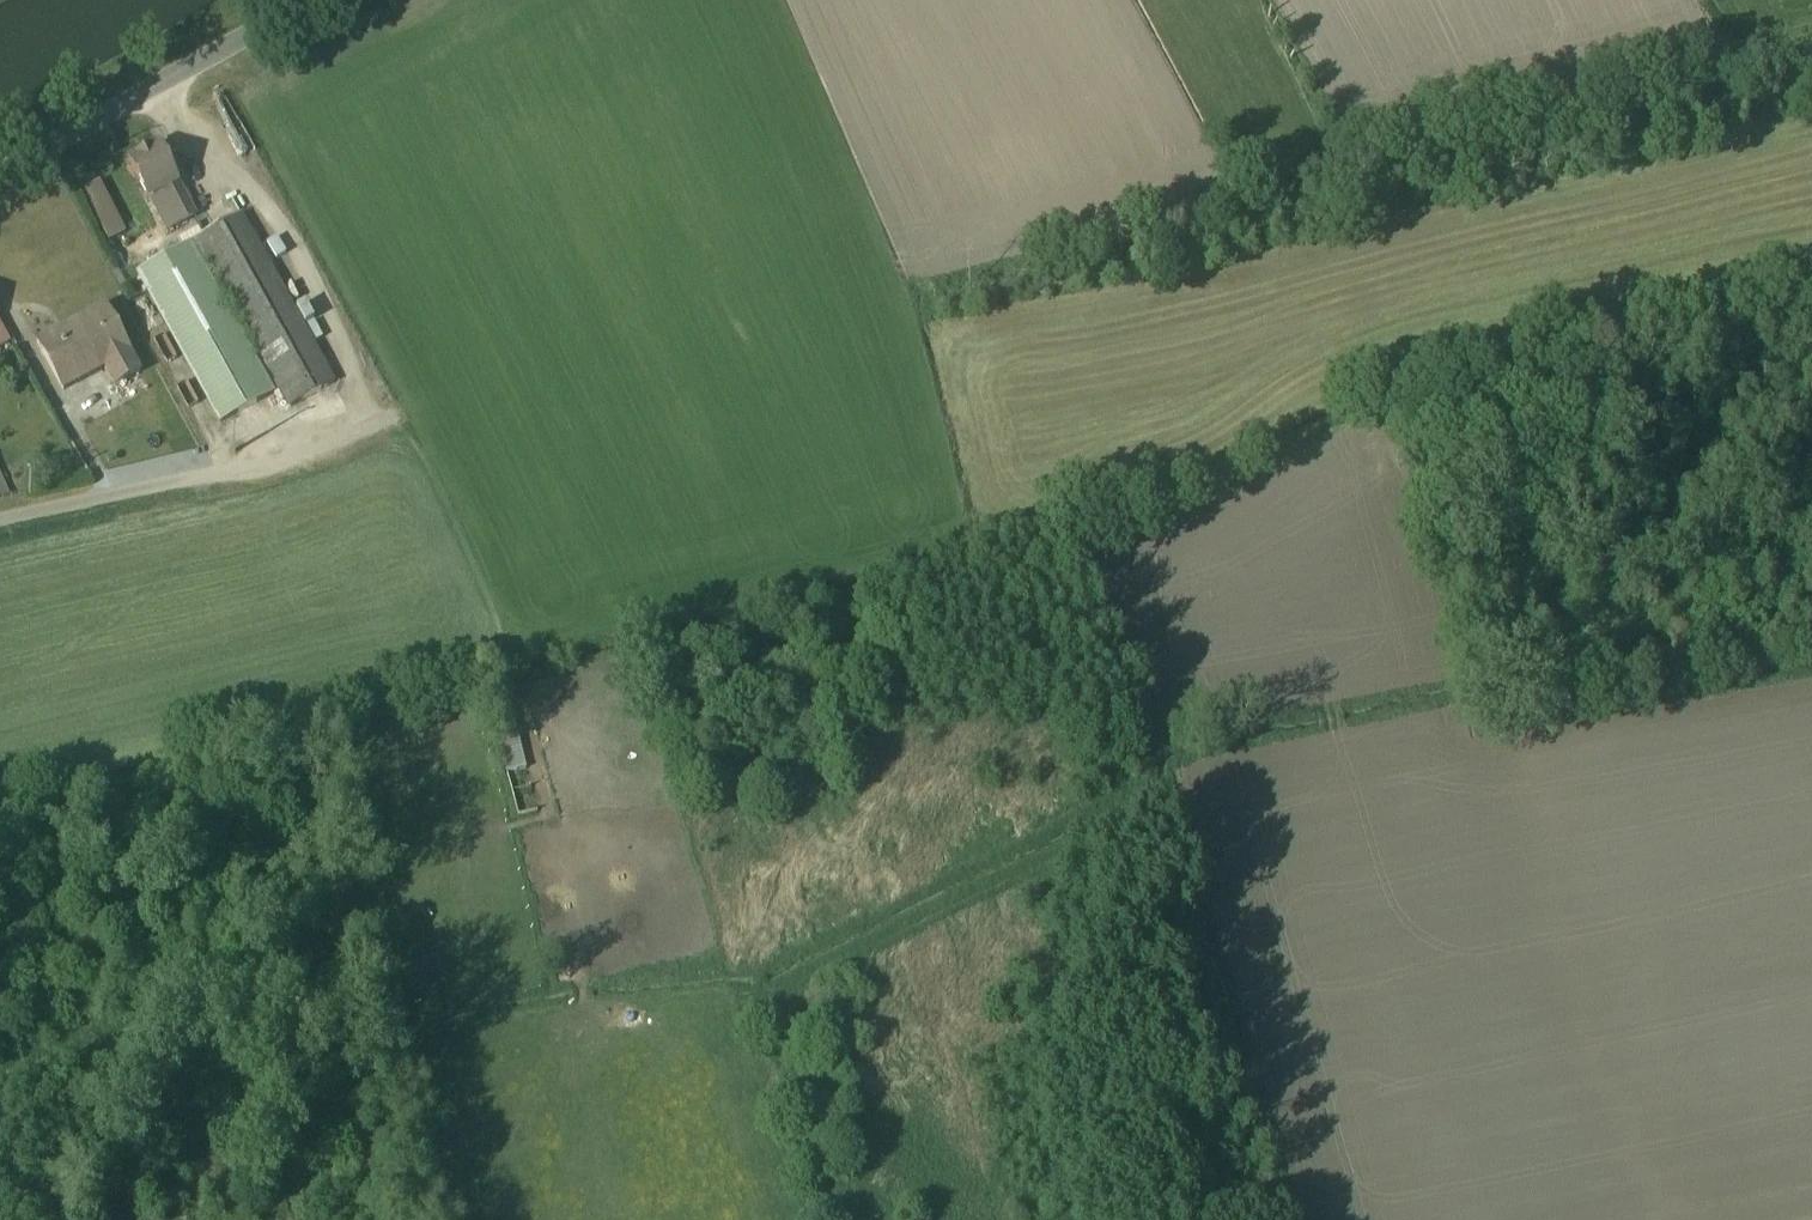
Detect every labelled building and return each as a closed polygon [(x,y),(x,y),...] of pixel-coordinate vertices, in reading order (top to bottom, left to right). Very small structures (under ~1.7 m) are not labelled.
[(159,139),(125,158),(167,232),(201,213),(159,139)] [(220,420),(279,387),(291,407),(344,377),(249,210),(137,273),(220,420)] [(105,299),(35,339),(64,391),(101,370),(108,383),(142,364),(105,299)] [(9,341),(0,325),(0,347),(9,341)] [(9,494),(0,463),(0,497),(9,494)]
